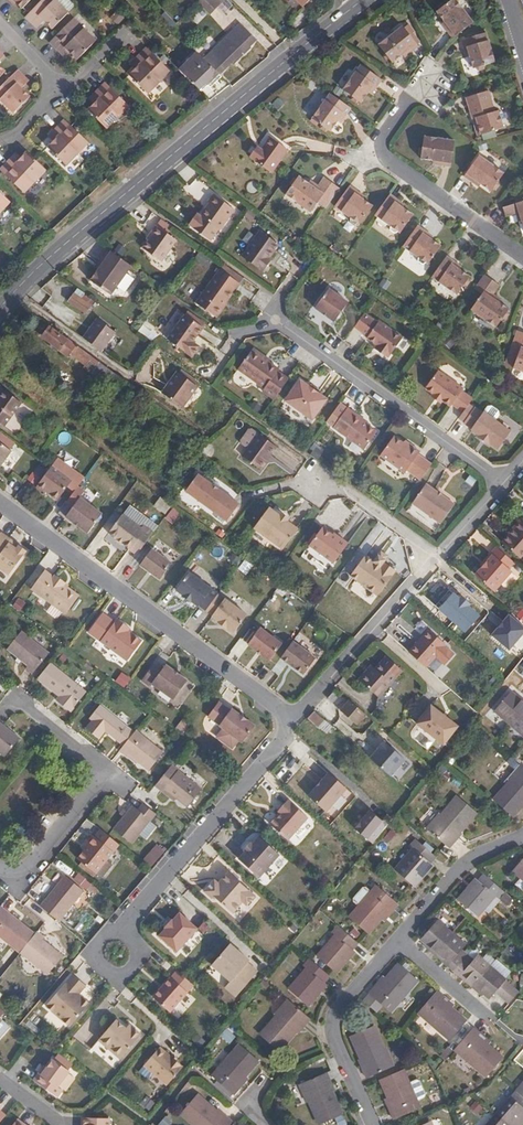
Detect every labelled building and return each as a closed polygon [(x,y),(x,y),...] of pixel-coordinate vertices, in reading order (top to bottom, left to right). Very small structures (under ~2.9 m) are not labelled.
[(12,3),(14,1),(17,4),(23,10),(32,0),(9,0),(12,3)] [(55,0),(43,0),(25,17),(37,29),(44,22),(52,30),(69,14),(55,0)] [(207,12),(216,4),(220,0),(195,0),(207,12)] [(449,35),(470,20),(455,0),(443,0),(442,1),(440,0),(439,0),(435,3),(435,6),(432,8),(446,26),(443,28),(449,35)] [(96,42),(74,19),(50,43),(60,53),(65,48),(71,54),(77,61),(96,42)] [(222,68),(230,60),(233,57),(239,51),(241,52),(251,42),(249,40),(253,37),(239,22),(205,55),(214,63),(215,63),(216,62),(222,68)] [(400,25),(375,43),(381,52),(380,56),(384,60),(388,60),(389,62),(406,49),(408,52),(415,46),(400,25)] [(482,29),(458,37),(461,46),(464,45),(471,66),(474,65),(476,67),(482,66),(483,62),(492,59),(482,29)] [(131,73),(150,92),(172,69),(148,45),(137,56),(142,61),(137,67),(131,73)] [(65,48),(60,53),(66,59),(71,54),(65,48)] [(196,51),(178,69),(185,75),(203,58),(196,51)] [(142,61),(137,56),(132,62),(137,67),(142,61)] [(185,75),(199,90),(206,84),(209,81),(212,83),(220,75),(203,58),(185,75)] [(357,62),(339,88),(348,94),(348,98),(352,101),(356,99),(358,100),(370,83),(373,85),(378,77),(357,62)] [(18,70),(0,88),(0,99),(14,113),(31,97),(22,88),(29,81),(18,70)] [(95,104),(89,110),(109,128),(131,105),(106,82),(96,93),(101,98),(95,104)] [(458,84),(453,91),(457,94),(462,87),(458,84)] [(467,95),(474,115),(477,114),(483,130),(490,129),(502,124),(497,108),(493,109),(486,89),(467,95)] [(342,102),(327,91),(309,116),(317,122),(317,127),(322,130),(326,128),(328,130),(341,112),(343,113),(348,106),(342,102)] [(101,98),(96,93),(90,99),(95,104),(101,98)] [(477,114),(474,115),(479,132),(483,130),(477,114)] [(54,142),(48,148),(67,166),(89,143),(65,120),(54,131),(60,136),(54,142)] [(54,131),(49,137),(54,142),(60,136),(54,131)] [(415,147),(415,153),(418,155),(417,157),(440,160),(439,163),(448,165),(452,139),(421,134),(419,145),(415,147)] [(255,146),(248,155),(252,158),(252,159),(269,171),(286,149),(268,136),(259,149),(255,146)] [(503,171),(506,168),(482,151),(480,154),(503,171)] [(476,153),(461,175),(469,180),(470,177),(489,190),(495,181),(499,181),(502,176),(500,173),(502,171),(476,153)] [(4,172),(29,195),(50,172),(31,154),(25,160),(19,166),(14,161),(4,172)] [(20,155),(14,161),(19,166),(25,160),(20,155)] [(315,203),(322,208),(337,187),(321,177),(313,188),(296,176),(295,177),(291,177),(287,182),(288,186),(283,194),(308,212),(315,203)] [(191,193),(201,185),(196,180),(186,188),(191,193)] [(341,193),(332,205),(348,216),(348,220),(353,224),(356,222),(358,223),(371,205),(360,198),(353,192),(355,190),(348,184),(341,193)] [(515,200),(522,198),(522,188),(513,191),(515,200)] [(12,202),(0,190),(0,215),(12,202)] [(388,193),(372,214),(389,226),(388,229),(393,232),(396,231),(398,231),(412,213),(394,200),(395,198),(388,193)] [(208,202),(198,215),(218,228),(232,209),(211,194),(206,201),(208,202)] [(515,200),(502,204),(504,213),(518,210),(522,225),(522,198),(515,200)] [(417,224),(401,245),(417,257),(416,261),(421,264),(424,262),(427,264),(440,245),(422,231),(423,229),(417,224)] [(151,235),(148,240),(141,249),(160,261),(175,240),(154,226),(149,233),(151,235)] [(262,270),(267,262),(265,261),(268,257),(277,244),(258,230),(253,237),(240,256),(262,270)] [(129,266),(105,250),(97,262),(100,264),(96,269),(88,282),(109,296),(129,266)] [(446,254),(430,275),(441,283),(455,293),(461,284),(465,284),(469,279),(467,276),(468,274),(451,262),(453,259),(446,254)] [(241,277),(222,263),(218,269),(237,282),(241,277)] [(237,282),(218,269),(217,268),(194,302),(214,316),(237,282)] [(484,272),(463,302),(495,325),(502,316),(505,317),(509,312),(507,309),(508,307),(491,294),(499,283),(484,272)] [(82,311),(90,300),(73,288),(64,299),(82,311)] [(327,289),(313,308),(333,321),(346,302),(327,289)] [(363,313),(353,327),(366,336),(365,338),(375,345),(378,347),(376,350),(386,357),(388,354),(389,355),(401,338),(378,321),(376,322),(363,313)] [(183,314),(165,339),(191,356),(197,347),(191,341),(201,327),(183,314)] [(96,316),(89,325),(107,338),(114,329),(96,316)] [(89,325),(81,335),(99,348),(107,338),(89,325)] [(84,378),(88,381),(101,363),(79,347),(65,336),(64,338),(48,326),(41,334),(57,346),(57,348),(60,351),(65,355),(67,352),(83,363),(81,366),(89,372),(84,378)] [(511,344),(520,347),(514,366),(522,369),(522,330),(517,328),(511,344)] [(520,347),(511,344),(504,363),(514,366),(520,347)] [(251,349),(249,351),(265,363),(267,361),(251,349)] [(261,391),(273,399),(287,379),(275,370),(277,368),(267,361),(265,363),(249,351),(237,368),(263,387),(261,391)] [(445,399),(463,412),(469,404),(473,398),(455,385),(456,383),(431,365),(418,383),(444,401),(445,399)] [(174,371),(167,382),(186,396),(194,384),(174,371)] [(0,379),(0,413),(2,414),(18,392),(0,379)] [(317,393),(308,386),(299,380),(284,401),(311,420),(326,399),(317,393)] [(186,396),(167,382),(161,392),(180,405),(186,396)] [(310,384),(308,386),(317,393),(319,390),(310,384)] [(465,421),(464,423),(471,428),(471,429),(478,434),(477,436),(488,444),(489,442),(497,448),(510,430),(494,419),(483,411),(483,412),(475,407),(475,408),(469,404),(463,412),(459,418),(465,421)] [(486,407),(483,411),(494,419),(498,415),(498,412),(489,406),(486,407)] [(346,407),(332,427),(363,448),(376,431),(360,420),(362,418),(346,407)] [(256,432),(239,455),(258,468),(274,445),(256,432)] [(406,470),(420,480),(432,463),(418,453),(419,451),(410,444),(409,447),(402,442),(393,436),(380,455),(404,472),(406,470)] [(11,451),(0,444),(0,466),(11,451)] [(36,488),(43,493),(45,491),(57,500),(72,481),(52,466),(36,488)] [(196,474),(184,491),(213,512),(225,520),(237,504),(211,485),(196,474)] [(425,483),(411,502),(439,522),(453,503),(425,483)] [(80,498),(66,517),(88,533),(102,514),(80,498)] [(267,509),(251,531),(281,552),(297,530),(286,523),(288,521),(280,515),(279,517),(267,509)] [(509,536),(522,548),(522,523),(521,522),(509,536)] [(127,525),(115,542),(135,557),(148,541),(127,525)] [(322,527),(309,546),(323,556),(320,560),(330,567),(346,543),(338,537),(337,538),(322,527)] [(8,577),(26,553),(18,547),(16,551),(8,545),(10,542),(0,534),(0,571),(8,577)] [(509,536),(502,544),(520,560),(522,556),(522,548),(509,536)] [(515,563),(497,548),(491,554),(492,555),(474,576),(494,593),(512,572),(509,569),(515,563)] [(152,549),(140,565),(160,580),(172,564),(152,549)] [(379,551),(377,555),(384,560),(386,556),(379,551)] [(384,560),(377,555),(372,560),(365,555),(350,576),(377,595),(395,570),(383,561),(384,560)] [(45,571),(31,589),(66,614),(79,596),(64,585),(65,583),(55,575),(54,577),(45,571)] [(189,573),(176,590),(183,595),(178,602),(187,608),(192,602),(199,607),(199,606),(206,610),(218,595),(218,594),(189,573)] [(435,609),(438,610),(451,596),(456,600),(458,598),(450,591),(445,592),(435,603),(435,609)] [(224,600),(218,595),(206,610),(212,615),(212,616),(219,622),(218,623),(226,629),(227,628),(234,633),(247,615),(225,599),(224,600)] [(451,596),(438,610),(439,612),(446,618),(463,632),(476,618),(456,600),(451,596)] [(499,608),(494,614),(508,627),(514,620),(499,608)] [(446,618),(439,612),(437,614),(444,621),(446,618)] [(102,613),(88,633),(127,662),(142,641),(132,634),(130,637),(126,633),(128,631),(130,628),(117,619),(114,622),(102,613)] [(494,614),(489,620),(497,627),(521,648),(522,650),(522,643),(507,629),(508,627),(494,614)] [(282,644),(260,628),(248,644),(270,660),(282,644)] [(22,629),(7,647),(29,665),(26,667),(33,672),(50,651),(22,629)] [(427,630),(406,654),(425,669),(445,645),(427,630)] [(316,657),(293,641),(281,657),(304,674),(316,657)] [(515,666),(522,657),(522,650),(521,648),(510,662),(515,666)] [(370,670),(368,668),(366,668),(355,680),(375,697),(394,676),(398,672),(382,657),(378,662),(372,668),(370,670)] [(87,691),(50,660),(38,676),(61,695),(66,699),(63,703),(72,710),(87,691)] [(188,681),(166,665),(162,670),(154,664),(142,681),(150,687),(152,684),(174,700),(188,681)] [(510,719),(522,729),(522,727),(522,695),(521,693),(518,696),(508,688),(494,705),(506,715),(510,719)] [(339,695),(334,691),(327,699),(332,703),(339,695)] [(223,729),(216,738),(232,749),(239,741),(243,744),(255,727),(247,720),(245,723),(238,718),(240,715),(232,709),(230,712),(219,702),(208,717),(220,726),(219,726),(223,729)] [(106,730),(123,743),(133,730),(101,704),(90,716),(93,720),(88,727),(100,737),(106,730)] [(431,705),(416,723),(443,745),(457,727),(431,705)] [(312,711),(306,718),(314,725),(320,718),(312,711)] [(359,716),(347,730),(352,735),(365,721),(359,716)] [(5,758),(21,738),(0,721),(0,754),(5,758)] [(184,721),(177,729),(184,734),(190,725),(184,721)] [(123,743),(117,751),(127,758),(129,755),(149,770),(164,752),(135,729),(133,730),(123,743)] [(382,740),(367,757),(390,776),(405,759),(382,740)] [(493,796),(513,811),(522,799),(522,762),(519,759),(506,775),(509,777),(493,796)] [(171,763),(153,785),(161,792),(163,789),(187,808),(203,789),(185,775),(171,763)] [(345,789),(328,773),(308,797),(326,812),(345,789)] [(437,809),(425,824),(449,844),(458,833),(455,831),(474,808),(456,793),(441,812),(437,809)] [(308,818),(288,800),(278,812),(281,814),(277,819),(271,826),(288,840),(308,818)] [(156,814),(143,803),(139,809),(133,805),(114,829),(132,843),(156,814)] [(109,836),(100,829),(93,837),(102,844),(109,836)] [(87,846),(83,851),(77,859),(95,875),(120,845),(109,836),(102,844),(93,837),(90,835),(84,844),(87,846)] [(245,852),(239,859),(260,877),(280,854),(259,836),(252,844),(251,842),(244,850),(245,852)] [(412,845),(395,867),(414,883),(432,862),(429,860),(435,853),(415,836),(410,843),(412,845)] [(248,840),(241,848),(244,850),(251,842),(248,840)] [(477,875),(459,898),(479,914),(483,908),(497,892),(502,896),(507,889),(497,880),(486,871),(480,878),(477,875)] [(212,898),(214,896),(233,913),(243,902),(247,905),(255,896),(228,872),(218,884),(215,887),(211,883),(204,891),(212,898)] [(64,876),(39,906),(58,922),(59,919),(83,891),(64,876)] [(377,884),(350,915),(369,931),(390,905),(394,908),(399,902),(377,884)] [(488,912),(502,896),(497,892),(483,908),(488,912)] [(18,953),(19,951),(34,933),(0,905),(0,938),(18,953)] [(166,929),(159,936),(177,951),(197,928),(179,913),(173,921),(172,920),(165,928),(166,929)] [(467,943),(439,919),(424,937),(433,944),(431,947),(437,953),(440,950),(452,961),(450,963),(462,973),(465,971),(477,981),(475,984),(482,990),(484,987),(493,995),(499,988),(513,1000),(521,990),(507,979),(509,977),(481,954),(476,959),(463,948),(467,943)] [(335,934),(317,955),(336,971),(354,950),(352,947),(357,941),(337,923),(331,930),(335,934)] [(34,933),(19,951),(49,974),(64,955),(43,939),(46,935),(38,928),(34,933)] [(249,960),(230,944),(211,965),(230,981),(224,987),(235,997),(257,971),(247,962),(249,960)] [(307,968),(289,989),(308,1004),(326,983),(324,981),(329,974),(308,957),(303,964),(307,968)] [(375,985),(370,990),(392,1009),(418,978),(400,962),(378,987),(375,985)] [(72,974),(51,997),(75,1019),(85,1008),(76,1001),(75,1003),(72,1000),(74,998),(85,985),(72,974)] [(188,992),(171,977),(153,997),(170,1012),(188,992)] [(439,988),(420,1011),(452,1039),(468,1020),(443,998),(446,994),(439,988)] [(277,1016),(260,1036),(280,1052),(299,1029),(301,1031),(311,1019),(287,999),(275,1014),(277,1016)] [(112,1021),(94,1041),(116,1060),(137,1036),(129,1029),(126,1033),(122,1029),(112,1021)] [(375,1026),(354,1036),(366,1063),(362,1065),(368,1079),(396,1066),(389,1048),(385,1050),(375,1026)] [(477,1027),(459,1049),(491,1077),(507,1058),(482,1036),(484,1033),(477,1027)] [(239,1046),(212,1078),(234,1096),(239,1090),(235,1086),(257,1061),(239,1046)] [(159,1047),(144,1065),(167,1084),(182,1066),(172,1058),(169,1055),(159,1047)] [(41,1075),(39,1073),(34,1081),(57,1098),(62,1090),(58,1087),(69,1071),(53,1059),(47,1068),(41,1075)] [(406,1070),(384,1080),(397,1111),(393,1113),(397,1120),(423,1108),(406,1070)] [(300,1086),(308,1104),(311,1102),(321,1124),(323,1124),(343,1116),(331,1088),(334,1086),(328,1073),(300,1086)] [(482,1124),(519,1124),(522,1120),(522,1078),(482,1124)] [(180,1116),(192,1124),(230,1124),(232,1122),(222,1114),(220,1117),(196,1097),(180,1116)]
